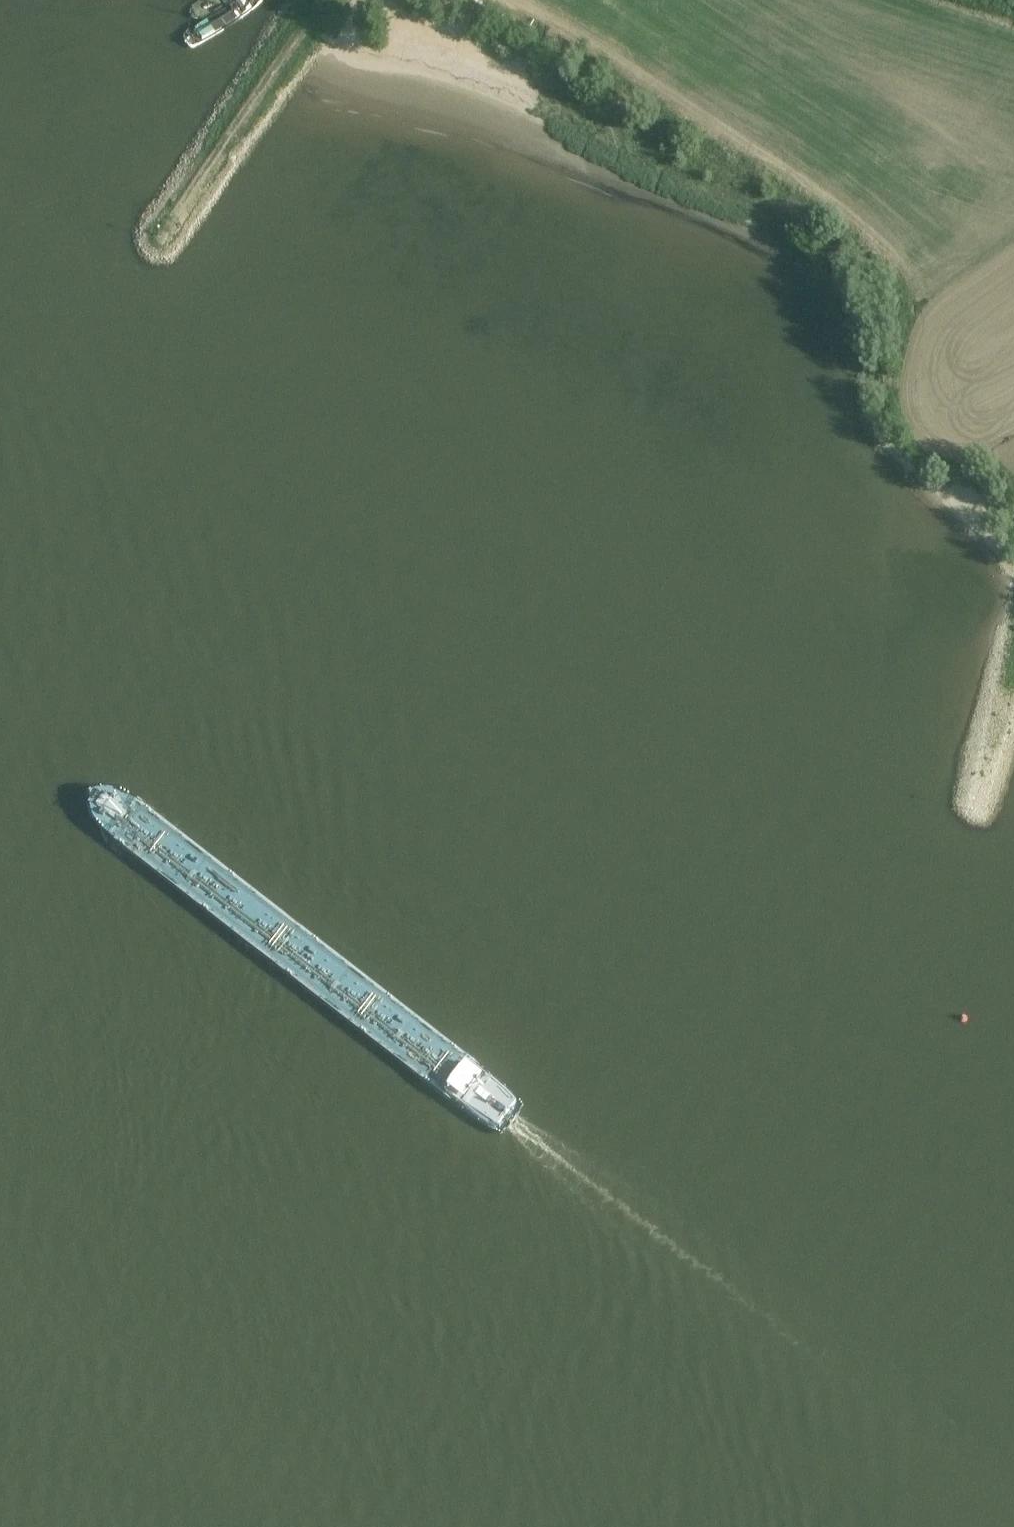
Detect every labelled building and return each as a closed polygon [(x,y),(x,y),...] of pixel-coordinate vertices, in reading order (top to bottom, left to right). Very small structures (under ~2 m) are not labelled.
[(180,51),(260,6),(257,0),(158,0),(180,51)]
